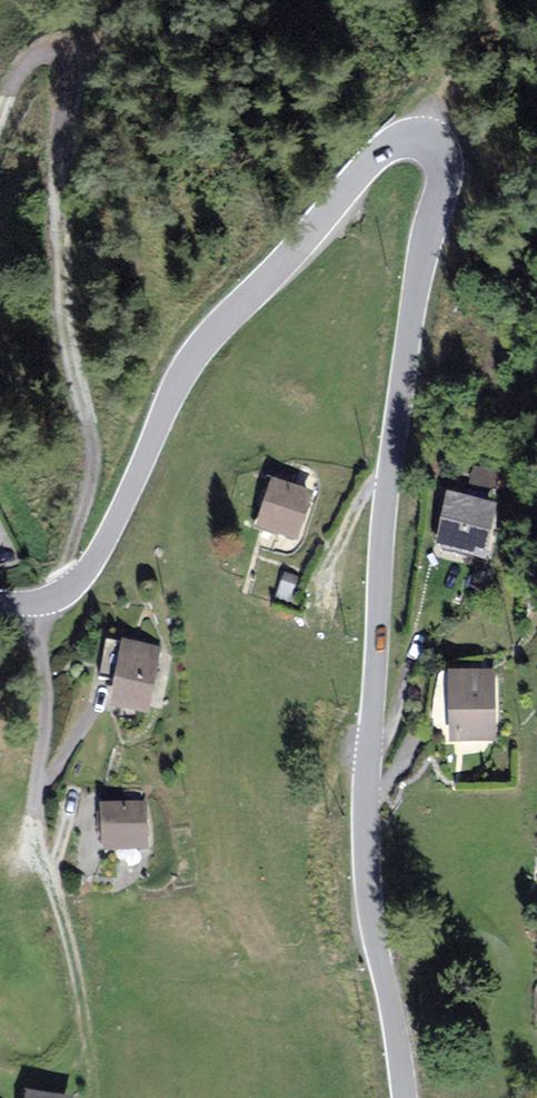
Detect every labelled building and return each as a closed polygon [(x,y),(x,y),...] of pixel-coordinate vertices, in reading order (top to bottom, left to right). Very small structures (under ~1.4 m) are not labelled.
[(473,489),(501,493),(504,471),(477,467),(473,489)] [(304,495),(271,487),(260,532),(292,540),(304,495)] [(487,505),(446,499),(438,548),(479,555),(487,505)] [(155,651),(123,647),(113,710),(146,715),(155,651)] [(489,674),(449,675),(451,742),(491,741),(489,674)] [(139,806),(101,808),(104,850),(141,848),(139,806)]
